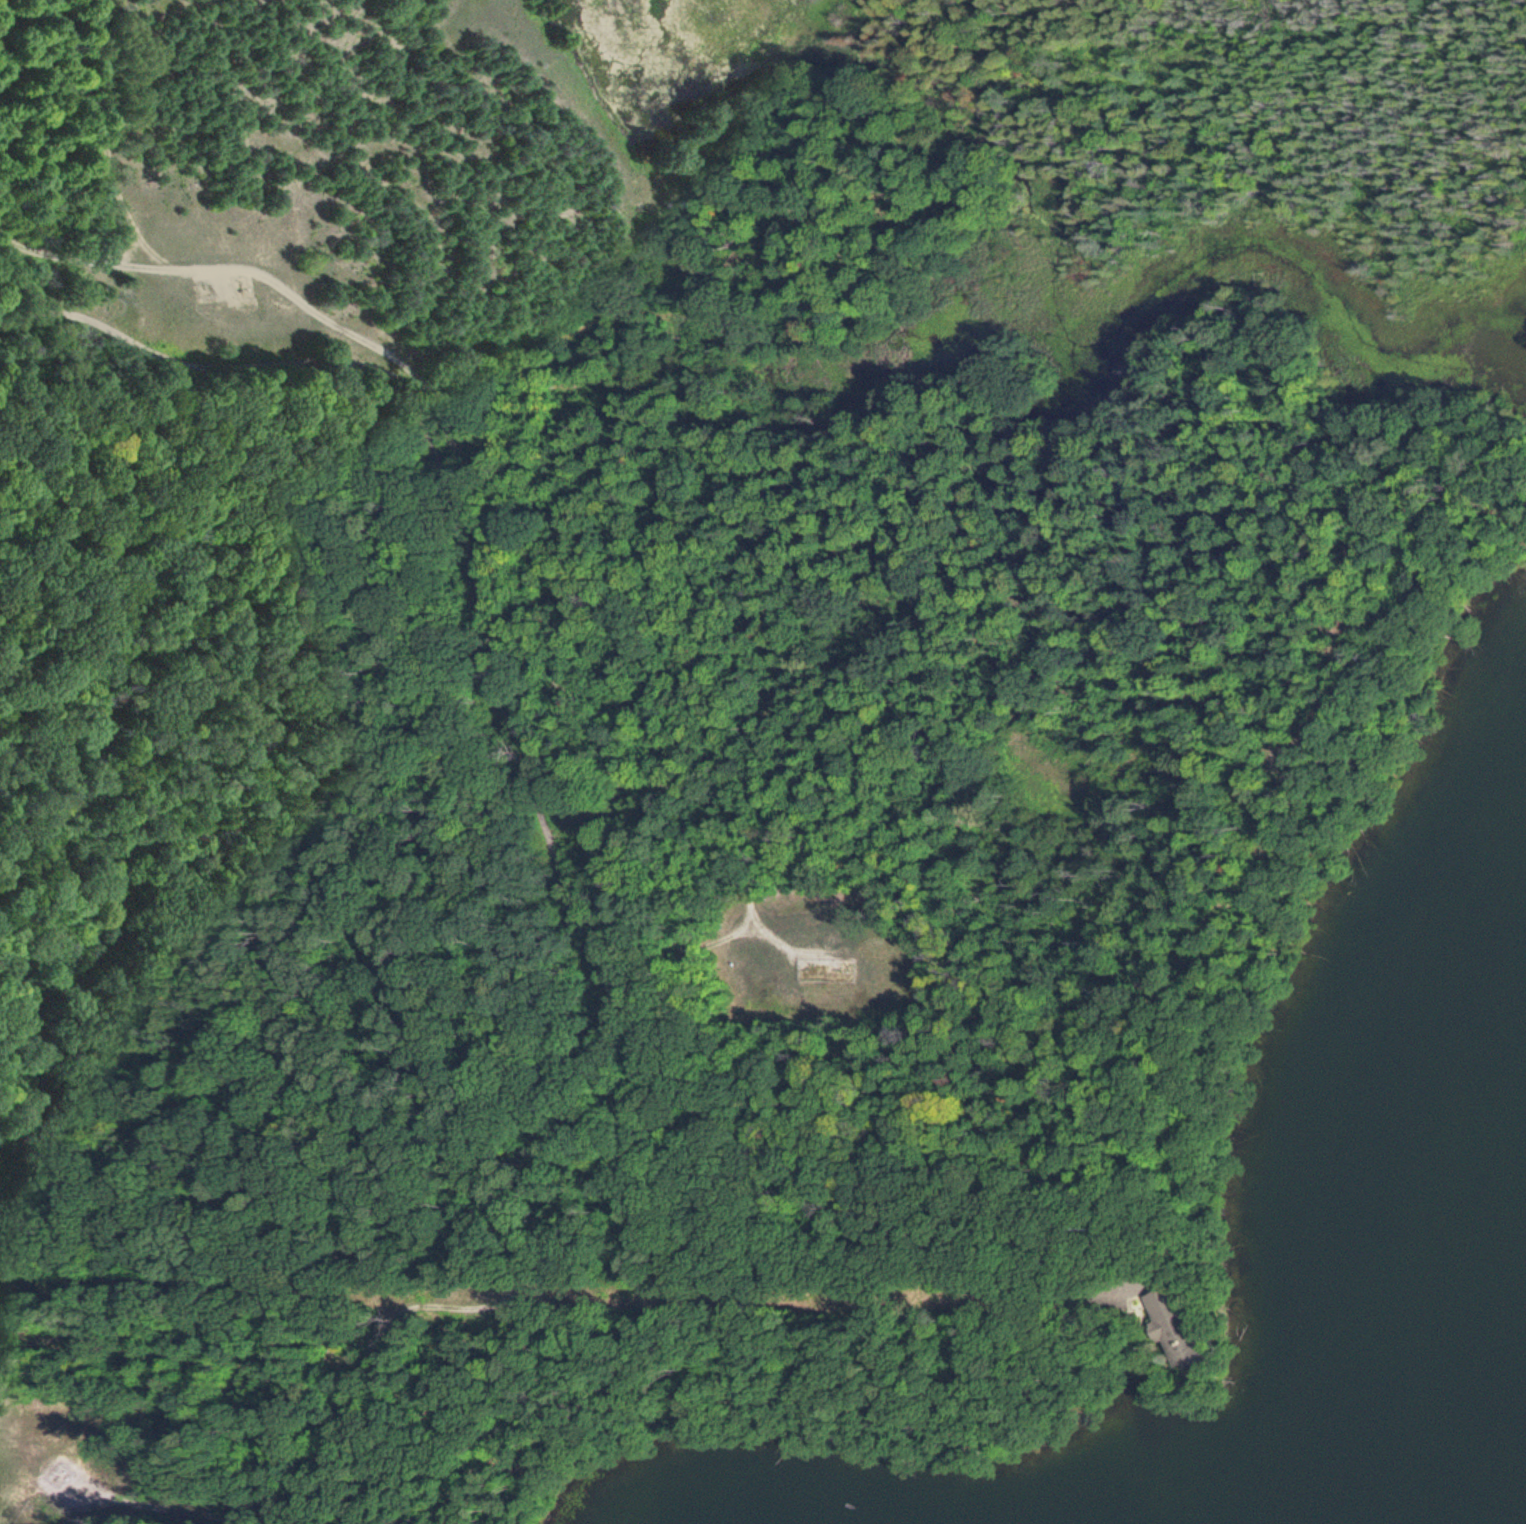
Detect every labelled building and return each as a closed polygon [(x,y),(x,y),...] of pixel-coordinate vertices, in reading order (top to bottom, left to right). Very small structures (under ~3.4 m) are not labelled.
[(1149,1294),(1174,1367),(1207,1355),(1181,1283),(1149,1294)]
